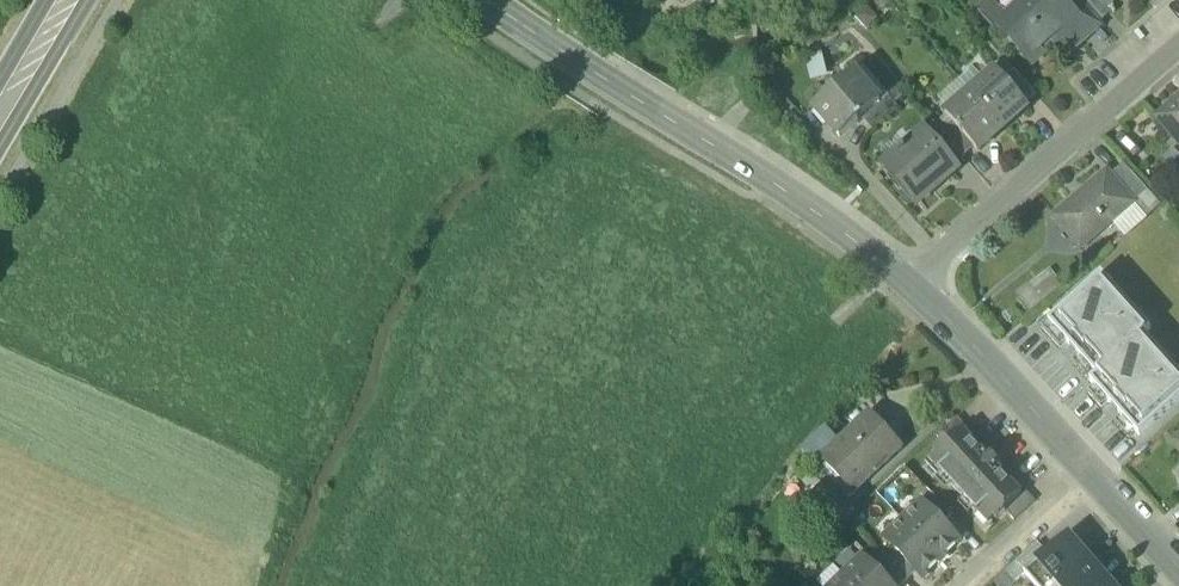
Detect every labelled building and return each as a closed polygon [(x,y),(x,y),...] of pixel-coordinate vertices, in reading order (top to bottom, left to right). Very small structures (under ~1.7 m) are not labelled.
[(1059,0),(999,0),(986,11),(1029,61),(1064,30),(1057,21),(1068,10),(1059,0)] [(1100,24),(1080,0),(1068,10),(1057,21),(1064,30),(1077,44),(1100,24)] [(1099,0),(1080,0),(1100,24),(1101,24),(1113,13),(1109,8),(1107,9),(1099,0)] [(1107,9),(1109,8),(1118,0),(1099,0),(1107,9)] [(1037,96),(1015,71),(1003,81),(1025,106),(1037,96)] [(996,72),(971,94),(1002,129),(1027,107),(1025,106),(1003,81),(996,72)] [(854,75),(814,110),(840,140),(863,120),(880,105),(854,75)] [(971,94),(947,115),(953,123),(974,147),(978,150),(1002,129),(971,94)] [(880,105),(863,120),(872,130),(897,109),(888,98),(880,105)] [(1157,117),(1169,132),(1178,132),(1178,98),(1157,117)] [(974,147),(953,123),(942,133),(960,154),(963,157),(974,147)] [(942,133),(938,129),(928,138),(949,163),(960,154),(942,133)] [(923,133),(904,150),(902,148),(898,152),(903,158),(892,168),(888,164),(886,165),(918,203),(945,180),(942,176),(953,167),(949,163),(928,138),(923,133)] [(1148,191),(1124,164),(1110,176),(1133,204),(1148,191)] [(1107,173),(1054,218),(1080,249),(1133,204),(1110,176),(1107,173)] [(1028,283),(1015,293),(1029,310),(1041,301),(1042,302),(1063,285),(1049,269),(1029,284),(1028,283)] [(1049,322),(1097,376),(1144,335),(1150,329),(1102,275),(1049,322)] [(1144,335),(1097,376),(1091,382),(1138,435),(1178,399),(1178,373),(1144,335)] [(838,443),(821,460),(822,461),(853,494),(902,448),(870,414),(838,443)] [(958,417),(937,437),(945,446),(946,447),(963,432),(967,428),(958,417)] [(827,432),(806,454),(817,466),(822,461),(821,460),(838,443),(827,432)] [(1021,495),(997,468),(999,466),(990,456),(988,458),(963,432),(946,447),(945,446),(935,455),(937,456),(933,460),(943,470),(939,473),(978,515),(981,512),(991,523),(995,519),(996,521),(1006,512),(1005,510),(1021,495)] [(1021,495),(1005,510),(1006,512),(1014,521),(1035,501),(1026,491),(1021,495)] [(953,515),(932,494),(922,504),(942,524),(953,515)] [(922,504),(903,522),(941,561),(960,543),(942,524),(922,504)] [(941,561),(903,522),(884,540),(896,552),(916,572),(923,579),(941,561)] [(1025,574),(1036,585),(1058,585),(1089,559),(1068,536),(1047,554),(1025,574)] [(1025,574),(1047,554),(1037,543),(1006,572),(1015,582),(1025,574)] [(916,572),(896,552),(886,562),(906,582),(916,572)] [(863,558),(844,577),(853,585),(890,585),(876,572),(863,558)] [(1058,585),(1102,585),(1108,581),(1089,559),(1058,585)] [(886,562),(876,572),(890,585),(902,585),(906,582),(886,562)] [(844,577),(834,585),(853,585),(844,577)]
